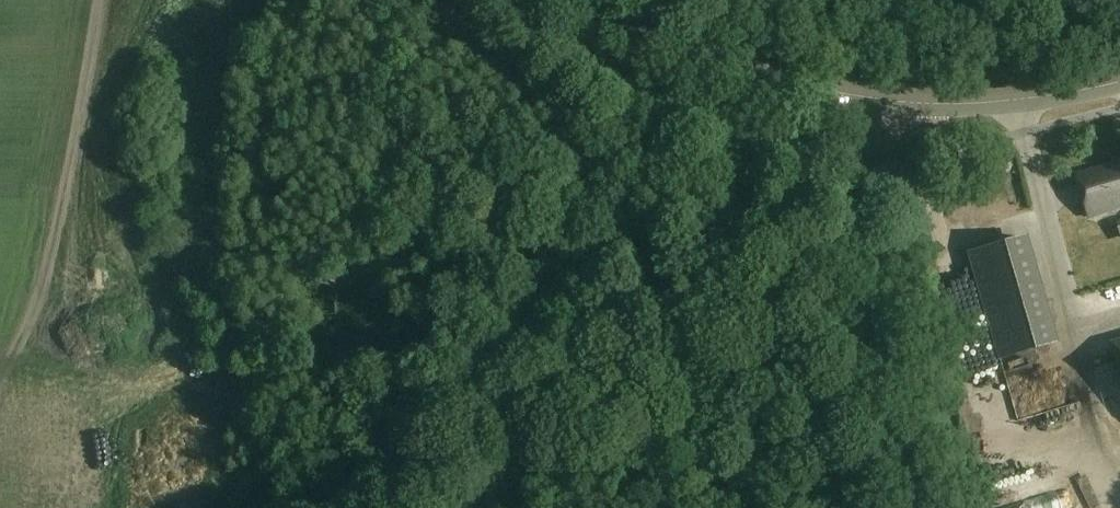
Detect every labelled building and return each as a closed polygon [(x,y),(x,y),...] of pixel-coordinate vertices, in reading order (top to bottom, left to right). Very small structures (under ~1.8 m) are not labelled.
[(1074,173),(1088,219),(1119,209),(1119,159),(1074,173)] [(1053,344),(1022,236),(969,251),(1000,359),(1053,344)] [(1110,342),(1119,375),(1119,339),(1110,342)] [(1013,473),(1009,458),(1045,448),(1039,431),(987,447),(996,478),(1013,473)] [(1036,500),(1038,507),(1046,507),(1087,499),(1081,473),(991,493),(995,507),(999,507),(1036,500)]
